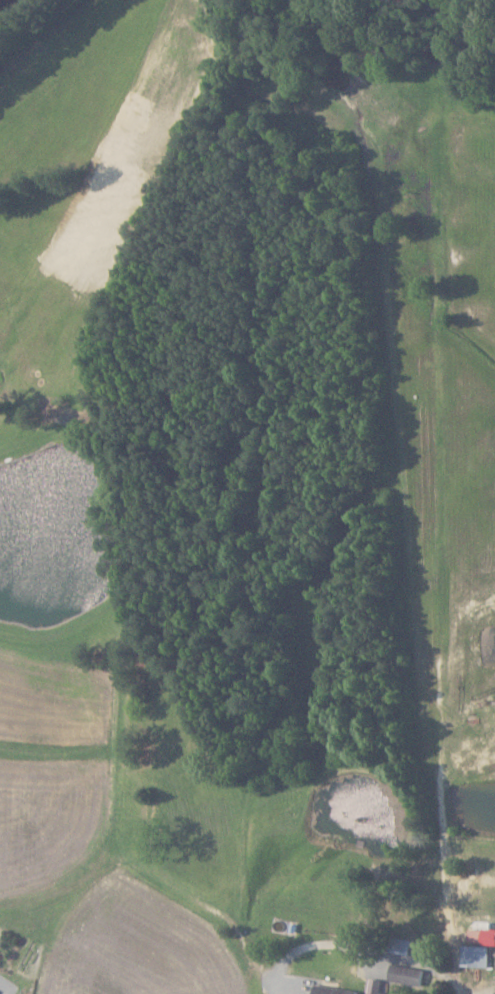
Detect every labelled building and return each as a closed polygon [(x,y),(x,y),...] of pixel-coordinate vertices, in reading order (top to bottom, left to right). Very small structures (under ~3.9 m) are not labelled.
[(494,944),(494,929),(473,928),(473,943),(494,944)] [(493,945),(467,944),(466,966),(492,967),(493,945)] [(392,980),(424,987),(428,969),(395,963),(392,980)] [(363,991),(319,984),(317,993),(363,993),(363,991)]
